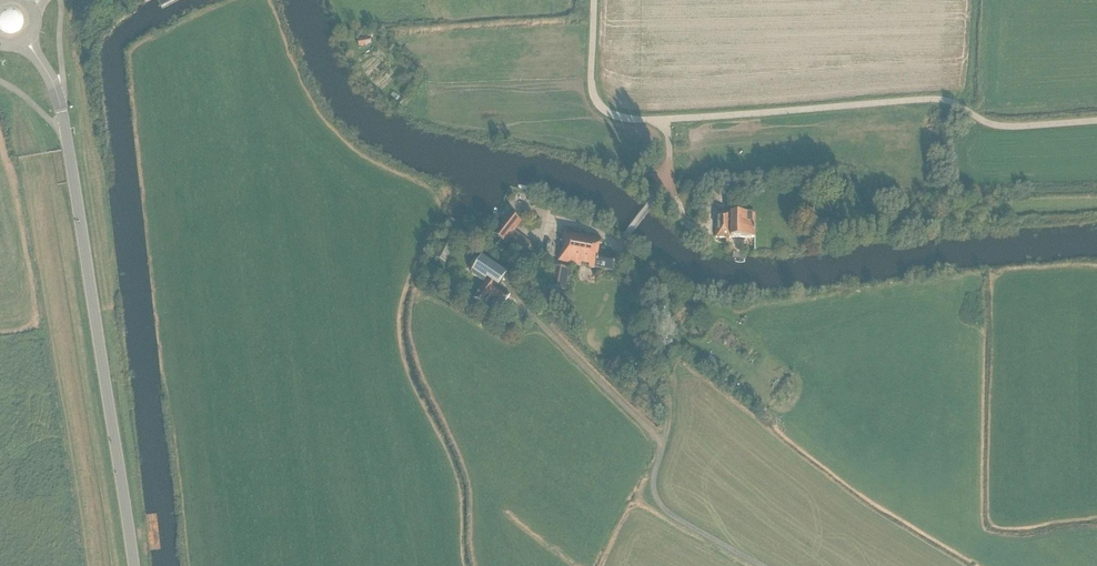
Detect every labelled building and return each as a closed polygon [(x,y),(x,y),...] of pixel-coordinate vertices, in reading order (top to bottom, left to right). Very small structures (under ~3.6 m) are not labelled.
[(523,256),(532,244),(515,231),(521,222),(509,212),(492,234),(523,256)] [(730,238),(730,237),(744,238),(744,237),(755,237),(755,213),(731,213),(716,212),(716,238),(730,238)] [(461,232),(458,236),(465,242),(468,237),(468,233),(465,231),(461,232)] [(611,253),(598,250),(601,239),(564,232),(562,242),(564,242),(563,251),(560,251),(558,261),(596,268),(613,271),(615,258),(610,257),(611,253)] [(445,262),(452,248),(442,242),(435,257),(445,262)] [(527,253),(519,264),(528,270),(536,260),(527,253)] [(495,305),(500,309),(501,307),(502,306),(503,304),(510,294),(498,286),(507,273),(484,256),(472,273),(484,282),(474,297),(492,310),(495,305)] [(554,267),(550,288),(564,291),(568,269),(554,267)]
